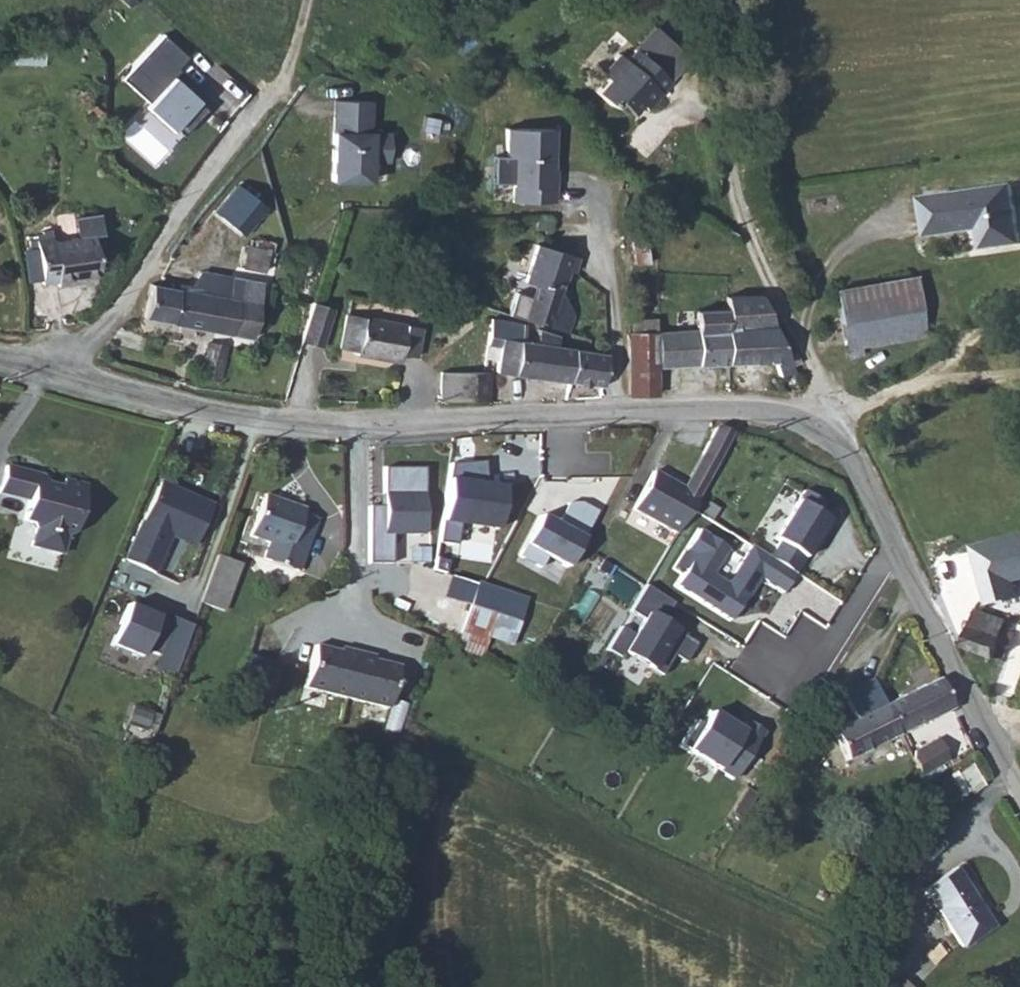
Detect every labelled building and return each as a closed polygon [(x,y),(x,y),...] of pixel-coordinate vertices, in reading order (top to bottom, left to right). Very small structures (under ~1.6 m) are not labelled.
[(668,87),(698,56),(665,23),(647,41),(664,57),(651,70),(668,87)] [(184,56),(164,37),(121,77),(145,101),(139,106),(164,131),(194,100),(167,76),(184,56)] [(630,45),(611,64),(617,70),(602,85),(616,100),(622,94),(636,108),(645,99),(651,104),(668,87),(651,70),(664,57),(647,41),(637,52),(630,45)] [(311,104),(315,120),(344,113),(348,129),(354,127),(346,95),(311,104)] [(344,113),(315,120),(330,183),(366,174),(361,154),(380,149),(374,122),(354,127),(348,129),(344,113)] [(510,200),(552,201),(553,169),(551,169),(552,128),(504,126),(503,154),(511,155),(510,200)] [(929,192),(933,233),(974,228),(973,223),(985,222),(988,247),(1019,244),(1019,181),(929,192)] [(215,209),(245,233),(267,206),(237,182),(215,209)] [(509,215),(552,216),(552,201),(510,200),(509,215)] [(53,230),(38,232),(42,278),(58,277),(59,282),(78,281),(77,274),(99,273),(96,233),(106,232),(105,212),(80,214),(81,233),(54,236),(53,230)] [(573,271),(578,256),(536,242),(524,280),(558,291),(565,269),(573,271)] [(229,297),(232,276),(200,271),(185,290),(229,297)] [(835,286),(839,318),(924,306),(919,273),(835,286)] [(238,298),(232,333),(255,336),(264,281),(232,276),(229,297),(238,298)] [(185,290),(149,284),(143,318),(232,333),(238,298),(229,297),(185,290)] [(756,295),(723,297),(723,309),(725,364),(767,362),(772,365),(778,381),(780,392),(796,390),(794,375),(756,295)] [(924,306),(839,318),(845,358),(861,356),(859,343),(928,333),(924,306)] [(337,314),(315,308),(305,347),(326,353),(337,314)] [(694,329),(659,331),(660,366),(725,364),(723,309),(693,310),(694,329)] [(531,321),(496,316),(488,368),(604,386),(610,350),(562,343),(564,329),(543,325),(540,339),(529,337),(531,321)] [(355,350),(355,356),(413,359),(414,353),(429,354),(431,323),(339,317),(337,349),(355,350)] [(660,366),(659,331),(629,332),(631,394),(661,393),(660,366)] [(207,377),(225,380),(231,345),(214,341),(207,377)] [(489,402),(490,397),(491,370),(488,370),(456,368),(454,400),(489,402)] [(709,436),(707,436),(696,460),(711,468),(721,445),(723,438),(709,436)] [(682,493),(698,501),(711,468),(696,460),(682,493)] [(45,485),(46,480),(43,474),(6,463),(0,485),(0,490),(28,498),(23,517),(30,519),(35,527),(30,543),(60,552),(65,535),(73,531),(86,484),(63,478),(61,486),(57,488),(45,485)] [(423,533),(415,466),(378,468),(381,510),(368,510),(374,567),(396,564),(395,535),(423,533)] [(631,513),(678,538),(698,501),(682,493),(651,476),(631,513)] [(502,487),(448,479),(437,541),(460,543),(464,527),(495,530),(502,487)] [(153,576),(168,537),(193,546),(207,509),(154,488),(123,565),(153,576)] [(770,557),(796,572),(830,519),(822,512),(828,503),(803,488),(773,537),(779,543),(770,557)] [(292,530),(295,520),(297,514),(257,501),(243,544),(265,551),(260,567),(293,578),(307,535),(292,530)] [(527,548),(567,566),(602,511),(583,501),(569,503),(556,523),(543,516),(527,548)] [(311,525),(295,520),(292,530),(307,535),(311,525)] [(727,547),(699,527),(685,550),(694,556),(676,584),(732,620),(760,578),(784,593),(796,572),(770,557),(750,545),(727,582),(712,572),(727,547)] [(1019,580),(1019,532),(973,542),(987,604),(1019,596),(1015,581),(1019,580)] [(210,561),(194,611),(218,619),(235,569),(210,561)] [(527,600),(475,581),(464,615),(490,622),(515,630),(527,600)] [(116,599),(103,643),(153,662),(165,619),(116,599)] [(1005,620),(976,608),(961,647),(992,659),(998,645),(1009,649),(1015,634),(1002,629),(1005,620)] [(675,653),(686,659),(697,641),(648,610),(623,652),(664,674),(675,653)] [(490,622),(464,615),(451,659),(476,667),(490,622)] [(297,700),(340,709),(350,663),(332,659),(331,663),(307,657),(297,700)] [(340,709),(382,719),(391,677),(367,671),(368,667),(350,663),(340,709)] [(953,707),(936,675),(912,687),(929,720),(953,707)] [(849,762),(901,735),(883,702),(879,694),(871,678),(843,693),(856,717),(832,730),(849,762)] [(929,720),(912,687),(883,702),(901,735),(929,720)] [(712,709),(689,749),(738,778),(766,731),(746,720),(742,729),(712,709)] [(925,778),(952,760),(938,738),(920,750),(911,756),(925,778)] [(947,777),(961,799),(986,783),(972,761),(947,777)] [(998,930),(970,889),(960,873),(930,893),(940,908),(969,950),(998,930)]
